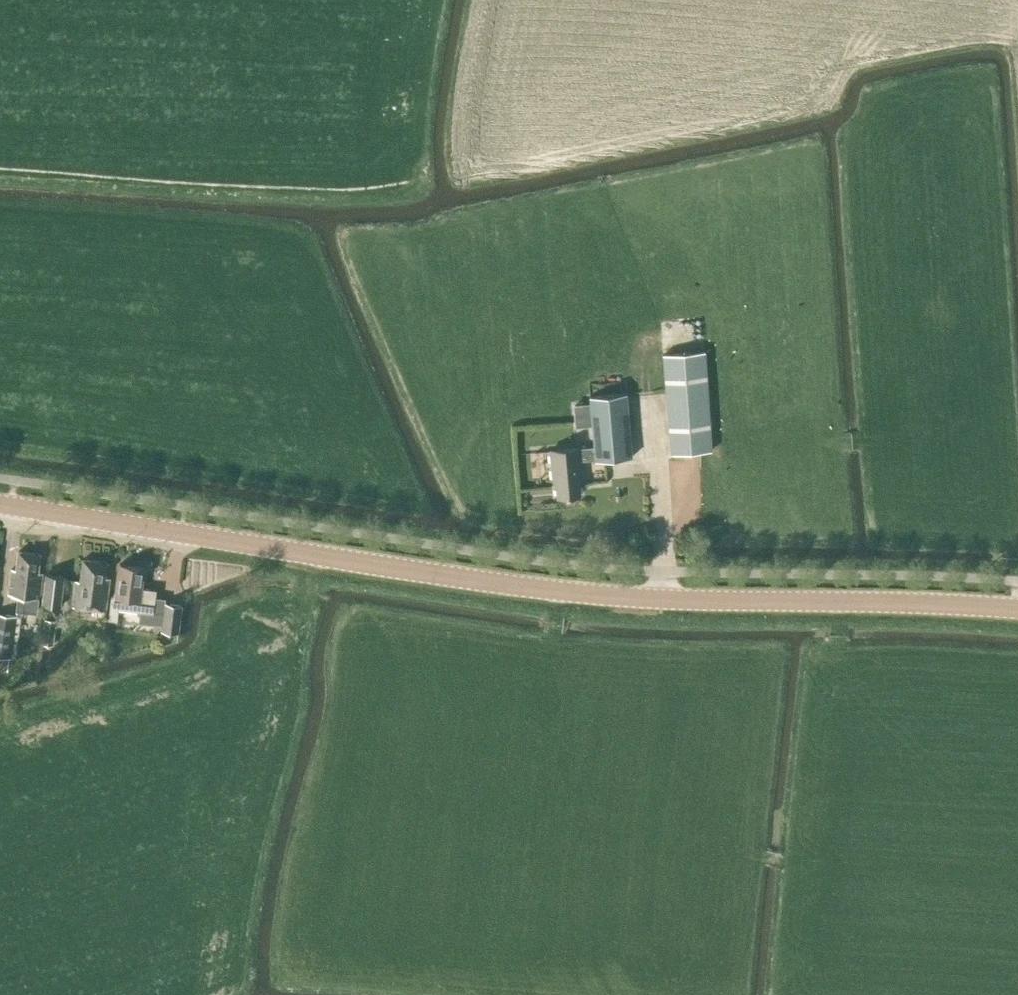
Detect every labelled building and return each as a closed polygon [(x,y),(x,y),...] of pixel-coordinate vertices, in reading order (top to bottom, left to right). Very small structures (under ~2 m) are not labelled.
[(663,355),(670,453),(711,450),(704,352),(663,355)] [(595,459),(595,460),(632,457),(626,394),(589,397),(594,447),(550,450),(553,481),(557,481),(558,497),(580,495),(578,479),(581,479),(580,460),(595,459)] [(42,572),(38,572),(40,553),(19,550),(16,568),(12,568),(9,592),(18,593),(17,609),(37,611),(38,596),(39,596),(42,572)] [(72,605),(105,609),(109,577),(104,577),(107,561),(83,558),(81,580),(76,580),(72,605)] [(153,613),(156,589),(141,587),(144,566),(120,563),(116,590),(111,597),(108,619),(117,620),(118,609),(153,613)] [(42,604),(60,606),(64,574),(46,572),(42,604)] [(178,632),(182,604),(165,602),(162,625),(162,629),(178,632)] [(11,656),(16,615),(0,613),(0,655),(11,656)] [(56,619),(44,618),(42,643),(53,644),(56,619)]
